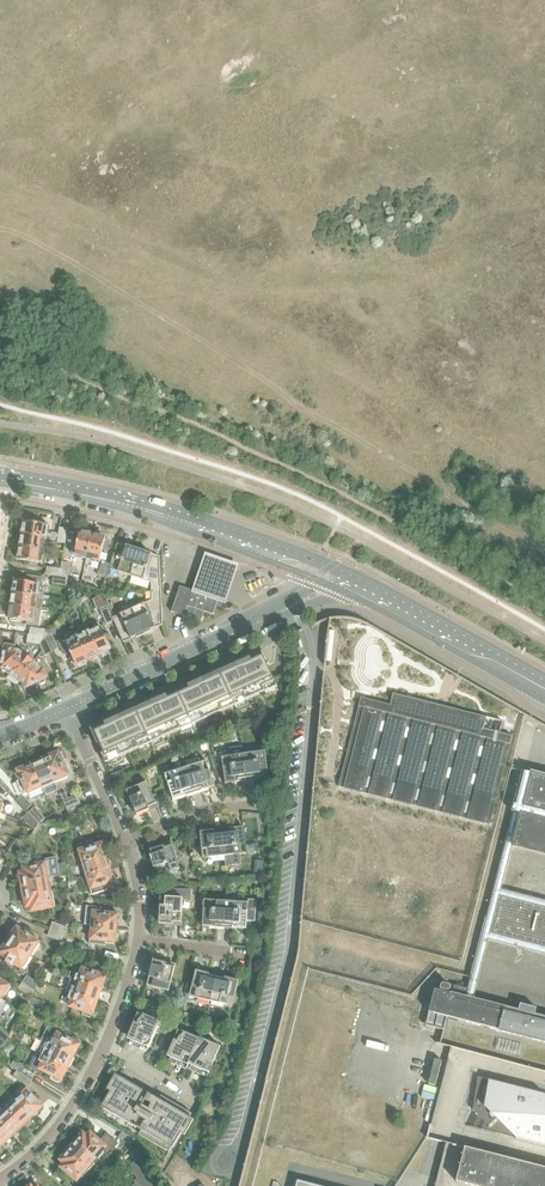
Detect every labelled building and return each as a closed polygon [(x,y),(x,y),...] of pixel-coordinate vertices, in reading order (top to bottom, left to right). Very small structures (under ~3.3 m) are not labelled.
[(22,536),(46,539),(48,540),(48,539),(58,541),(57,543),(66,544),(68,529),(60,527),(58,537),(56,537),(57,533),(51,532),(51,534),(47,533),(48,526),(45,526),(46,522),(38,521),(37,525),(24,523),(22,536)] [(86,562),(93,535),(80,532),(80,534),(75,533),(70,553),(82,555),(81,558),(86,559),(86,562)] [(93,535),(86,562),(84,572),(87,573),(89,563),(90,563),(91,559),(100,561),(103,549),(108,550),(110,541),(105,540),(106,538),(93,535)] [(22,536),(20,548),(46,551),(46,547),(45,547),(46,539),(22,536)] [(131,576),(140,549),(132,546),(131,548),(118,543),(111,565),(110,569),(131,576)] [(46,551),(20,548),(18,560),(31,562),(31,565),(41,566),(41,564),(42,564),(43,556),(50,557),(51,552),(46,551)] [(151,583),(152,591),(161,591),(160,557),(159,557),(147,553),(147,551),(140,549),(131,576),(151,583)] [(204,555),(192,594),(226,606),(239,567),(204,555)] [(105,578),(110,565),(110,564),(103,561),(97,575),(105,578)] [(60,577),(68,578),(70,563),(62,562),(61,569),(60,577)] [(60,577),(61,569),(47,567),(46,575),(53,576),(60,577)] [(68,578),(60,577),(53,576),(52,584),(67,586),(68,578)] [(13,594),(43,599),(51,600),(51,597),(44,595),(44,593),(38,592),(39,585),(15,581),(13,594)] [(214,615),(219,600),(186,589),(180,587),(172,612),(178,615),(184,617),(185,616),(201,621),(205,612),(214,615)] [(163,625),(161,591),(152,591),(152,600),(133,609),(144,635),(152,632),(151,631),(163,625)] [(42,608),(43,599),(13,594),(11,606),(41,611),(49,612),(49,609),(42,608)] [(102,595),(91,599),(96,610),(97,610),(100,609),(107,625),(114,621),(112,618),(107,605),(107,606),(106,605),(102,595)] [(39,627),(41,611),(11,606),(10,615),(12,616),(11,620),(26,622),(25,625),(39,627)] [(144,635),(133,609),(112,618),(114,621),(123,643),(136,637),(137,639),(144,635)] [(89,634),(99,655),(107,652),(107,650),(110,649),(101,627),(99,623),(94,625),(96,629),(95,630),(96,631),(89,634)] [(45,636),(50,631),(49,630),(31,627),(29,634),(45,636)] [(54,638),(50,631),(45,636),(51,651),(60,647),(66,644),(71,656),(70,657),(69,659),(71,663),(73,663),(74,663),(76,666),(88,660),(78,639),(77,637),(72,639),(72,642),(67,644),(65,641),(60,643),(58,638),(56,639),(56,637),(54,638)] [(88,660),(99,655),(89,634),(88,632),(83,634),(84,637),(78,639),(88,660)] [(39,643),(45,636),(29,634),(28,634),(27,646),(30,649),(35,642),(39,643)] [(45,636),(39,643),(42,650),(39,655),(41,656),(51,652),(51,651),(45,636)] [(10,672),(10,673),(23,655),(17,650),(15,650),(15,648),(14,648),(14,647),(6,646),(6,649),(5,649),(2,669),(3,671),(7,672),(8,671),(10,672)] [(220,673),(236,710),(249,704),(247,700),(264,693),(265,697),(278,691),(267,666),(270,665),(264,653),(220,673)] [(23,655),(10,673),(10,672),(9,674),(20,682),(21,681),(20,680),(33,662),(34,661),(24,654),(23,655)] [(33,662),(20,680),(21,681),(23,682),(22,684),(24,688),(27,688),(39,682),(40,684),(41,685),(45,683),(46,681),(45,680),(45,679),(47,678),(43,669),(41,670),(40,668),(39,669),(37,666),(33,662)] [(236,710),(220,673),(177,691),(194,729),(207,723),(205,719),(214,715),(222,712),(223,716),(236,710)] [(181,735),(194,729),(177,691),(135,710),(152,748),(165,742),(163,738),(179,731),(181,735)] [(340,783),(339,786),(490,824),(512,737),(500,733),(484,729),(487,717),(444,707),(440,706),(436,704),(413,699),(393,694),(390,706),(361,699),(356,719),(355,725),(349,749),(348,751),(342,773),(342,776),(341,780),(340,783)] [(152,748),(135,710),(91,730),(97,745),(100,744),(110,766),(123,761),(121,757),(137,749),(139,753),(152,748)] [(244,755),(247,781),(269,778),(265,751),(244,755)] [(52,776),(55,783),(60,780),(61,782),(67,779),(67,778),(74,775),(67,760),(65,760),(62,753),(59,754),(58,753),(57,754),(55,753),(52,755),(51,756),(45,759),(52,776)] [(226,784),(247,781),(244,755),(222,758),(226,784)] [(42,788),(55,783),(52,776),(45,759),(39,762),(37,761),(34,763),(33,764),(32,765),(36,776),(42,788)] [(186,768),(194,793),(215,787),(207,761),(186,768)] [(45,793),(42,788),(36,776),(32,765),(26,767),(24,767),(21,769),(20,770),(18,771),(19,772),(15,773),(18,779),(21,778),(29,794),(30,794),(32,799),(45,793)] [(173,800),(194,793),(186,768),(165,775),(173,800)] [(532,771),(532,772),(523,770),(467,990),(436,982),(425,1025),(444,1030),(448,1017),(461,1020),(463,1020),(544,1041),(544,1015),(535,1013),(537,1008),(520,1004),(519,1009),(468,996),(483,937),(529,948),(544,953),(544,900),(502,888),(512,847),(544,855),(544,775),(532,771)] [(127,781),(125,776),(123,771),(113,776),(117,786),(127,781)] [(157,807),(147,782),(126,791),(137,816),(157,807)] [(63,801),(68,798),(65,791),(60,794),(63,801)] [(66,808),(66,809),(80,803),(77,795),(68,798),(63,801),(67,808),(66,808)] [(80,803),(66,809),(69,813),(69,815),(70,814),(83,809),(80,803)] [(5,820),(11,822),(19,825),(20,821),(6,816),(7,815),(1,813),(4,805),(0,804),(0,819),(5,820)] [(29,813),(39,824),(40,824),(46,819),(35,807),(29,813)] [(39,824),(29,813),(22,818),(34,831),(39,824)] [(40,824),(39,824),(34,831),(30,837),(37,841),(48,826),(47,824),(40,824)] [(222,830),(225,856),(247,854),(247,852),(257,851),(257,844),(246,845),(244,828),(222,830)] [(225,856),(222,830),(200,832),(203,859),(225,856)] [(16,857),(26,842),(19,840),(17,839),(8,852),(16,857)] [(82,865),(106,856),(105,852),(105,850),(104,847),(103,846),(102,844),(101,841),(93,844),(92,841),(78,845),(82,858),(80,859),(82,865)] [(180,869),(172,844),(151,851),(159,876),(180,869)] [(86,877),(85,877),(110,869),(109,865),(109,863),(108,860),(107,858),(106,856),(82,865),(86,877)] [(22,884),(53,877),(53,874),(49,875),(49,870),(52,869),(50,859),(35,861),(36,863),(28,864),(29,866),(19,868),(20,874),(20,876),(20,881),(22,883),(22,884)] [(110,869),(85,877),(89,890),(90,890),(92,895),(90,896),(89,894),(83,896),(84,901),(89,900),(89,901),(95,900),(94,896),(108,891),(107,887),(115,885),(114,882),(114,880),(114,878),(113,875),(112,874),(110,869)] [(25,897),(25,898),(52,892),(50,880),(54,879),(53,877),(22,884),(23,889),(22,891),(23,896),(25,897)] [(52,892),(25,898),(24,900),(25,905),(26,906),(27,913),(37,911),(37,912),(49,910),(49,908),(56,907),(54,899),(53,899),(52,892)] [(75,893),(68,895),(67,904),(78,902),(75,893)] [(181,925),(183,899),(161,897),(159,924),(181,925)] [(203,927),(225,928),(226,902),(204,900),(203,927)] [(226,902),(225,928),(247,929),(248,903),(226,902)] [(90,926),(116,929),(117,924),(118,922),(118,919),(117,917),(118,915),(117,915),(117,912),(109,911),(108,914),(92,912),(90,926)] [(50,929),(66,935),(67,927),(67,923),(61,921),(61,924),(53,922),(50,929)] [(116,929),(90,926),(89,938),(105,940),(105,944),(114,945),(114,942),(115,942),(115,940),(116,939),(116,935),(116,933),(116,929)] [(8,941),(30,956),(39,943),(37,941),(38,939),(29,934),(28,936),(17,928),(16,929),(14,930),(12,934),(12,936),(8,941)] [(62,942),(66,935),(50,929),(47,937),(62,942)] [(8,941),(5,945),(4,946),(1,950),(1,952),(0,953),(0,954),(19,966),(20,965),(23,967),(30,956),(8,941)] [(89,954),(91,947),(76,944),(74,950),(89,954)] [(169,992),(175,966),(153,960),(147,986),(169,992)] [(79,982),(101,989),(103,985),(104,984),(105,981),(105,979),(105,977),(106,973),(97,970),(96,973),(83,968),(81,975),(70,972),(68,978),(79,982)] [(190,996),(211,1002),(217,976),(196,971),(190,996)] [(23,982),(35,990),(39,983),(27,975),(23,982)] [(217,976),(211,1002),(232,1007),(239,981),(217,976)] [(1,999),(9,987),(6,986),(7,984),(0,979),(0,998),(1,999)] [(31,997),(32,997),(35,990),(23,982),(18,988),(31,997)] [(72,993),(97,1002),(98,997),(100,996),(101,993),(101,991),(101,989),(79,982),(76,989),(73,988),(72,993)] [(95,1006),(97,1002),(72,993),(70,998),(72,999),(70,1007),(82,1011),(81,1015),(90,1018),(92,1014),(92,1015),(93,1013),(94,1011),(95,1008),(95,1006)] [(27,1004),(41,1010),(42,1011),(45,1003),(32,997),(31,997),(27,1004)] [(7,999),(6,1002),(15,1008),(17,1006),(7,999)] [(149,1047),(160,1021),(152,1018),(152,1019),(138,1013),(129,1036),(135,1038),(134,1041),(149,1047)] [(44,1042),(73,1056),(75,1052),(77,1051),(78,1048),(78,1046),(79,1045),(79,1044),(81,1041),(73,1036),(71,1039),(62,1035),(64,1030),(50,1023),(41,1041),(44,1042)] [(9,1038),(10,1036),(0,1027),(0,1038),(6,1044),(9,1038)] [(189,1064),(199,1039),(193,1036),(192,1036),(178,1031),(172,1046),(169,1054),(169,1053),(175,1056),(174,1058),(189,1064)] [(199,1039),(189,1064),(189,1065),(190,1061),(195,1063),(194,1066),(209,1072),(209,1073),(221,1047),(213,1044),(213,1045),(199,1039)] [(72,1058),(73,1056),(44,1042),(38,1053),(67,1068),(69,1064),(71,1063),(72,1060),(72,1058)] [(67,1068),(38,1053),(37,1053),(29,1068),(39,1073),(40,1071),(52,1077),(51,1079),(59,1083),(61,1080),(62,1078),(63,1077),(65,1074),(65,1072),(67,1068)] [(17,1071),(22,1073),(26,1067),(14,1060),(10,1066),(17,1071)] [(33,1080),(22,1073),(17,1071),(13,1077),(29,1087),(33,1080)] [(169,1152),(192,1114),(161,1096),(159,1100),(119,1076),(101,1107),(129,1123),(141,1130),(139,1134),(169,1152)] [(489,1080),(484,1107),(516,1138),(544,1146),(544,1095),(489,1080)] [(16,1100),(32,1117),(32,1116),(35,1116),(38,1113),(39,1110),(43,1107),(27,1090),(16,1100)] [(32,1117),(16,1100),(12,1096),(10,1098),(14,1102),(10,1106),(8,1105),(5,1108),(22,1126),(25,1123),(28,1123),(31,1120),(32,1117)] [(22,1126),(5,1108),(2,1105),(0,1107),(0,1124),(12,1136),(15,1133),(17,1133),(21,1130),(21,1127),(22,1126)] [(12,1136),(0,1124),(0,1143),(2,1145),(5,1143),(7,1142),(10,1139),(11,1136),(12,1136)] [(76,1141),(96,1158),(106,1146),(100,1141),(101,1139),(95,1135),(94,1136),(90,1133),(87,1137),(83,1133),(76,1141)] [(135,1140),(123,1133),(119,1139),(131,1146),(135,1140)] [(96,1158),(76,1141),(67,1153),(89,1171),(98,1160),(96,1158)] [(465,1147),(456,1182),(473,1185),(544,1185),(544,1168),(465,1147)] [(89,1171),(67,1153),(60,1160),(64,1164),(61,1167),(65,1171),(65,1172),(70,1177),(71,1176),(77,1181),(86,1169),(89,1171)] [(150,1176),(143,1166),(142,1165),(140,1164),(138,1164),(136,1165),(134,1166),(133,1168),(133,1171),(134,1173),(139,1180),(135,1183),(136,1185),(150,1176)]
